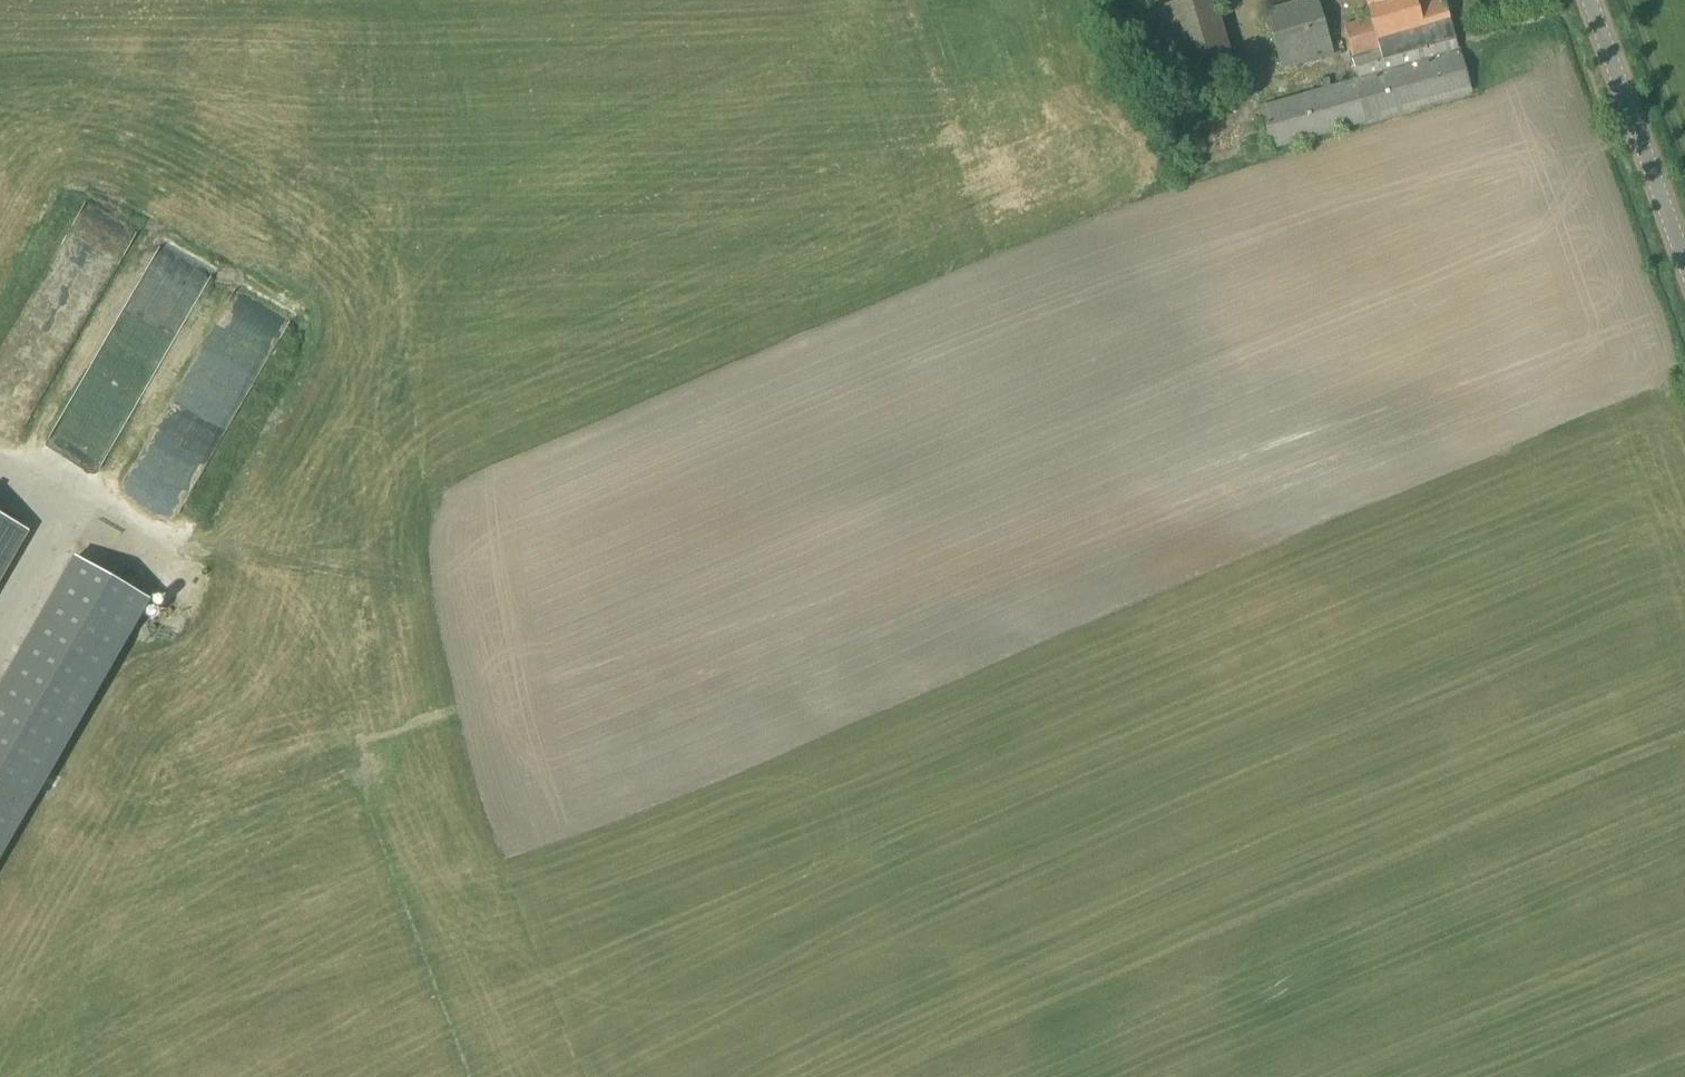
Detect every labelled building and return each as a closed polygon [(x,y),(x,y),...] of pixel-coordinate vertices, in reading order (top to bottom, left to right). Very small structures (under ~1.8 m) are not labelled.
[(1145,12),(1166,82),(1234,61),(1216,0),(1187,0),(1145,12)] [(1369,6),(1367,6),(1370,18),(1344,26),(1352,58),(1350,58),(1357,79),(1259,106),(1272,150),(1472,93),(1461,51),(1454,32),(1445,0),(1435,0),(1418,4),(1417,0),(1368,0),(1369,6)] [(1335,56),(1318,0),(1306,0),(1265,12),(1282,71),(1335,56)] [(1335,26),(1346,24),(1344,0),(1332,0),(1335,26)] [(26,531),(0,515),(0,576),(26,531)] [(35,802),(152,597),(76,553),(0,685),(0,862),(35,802)]
